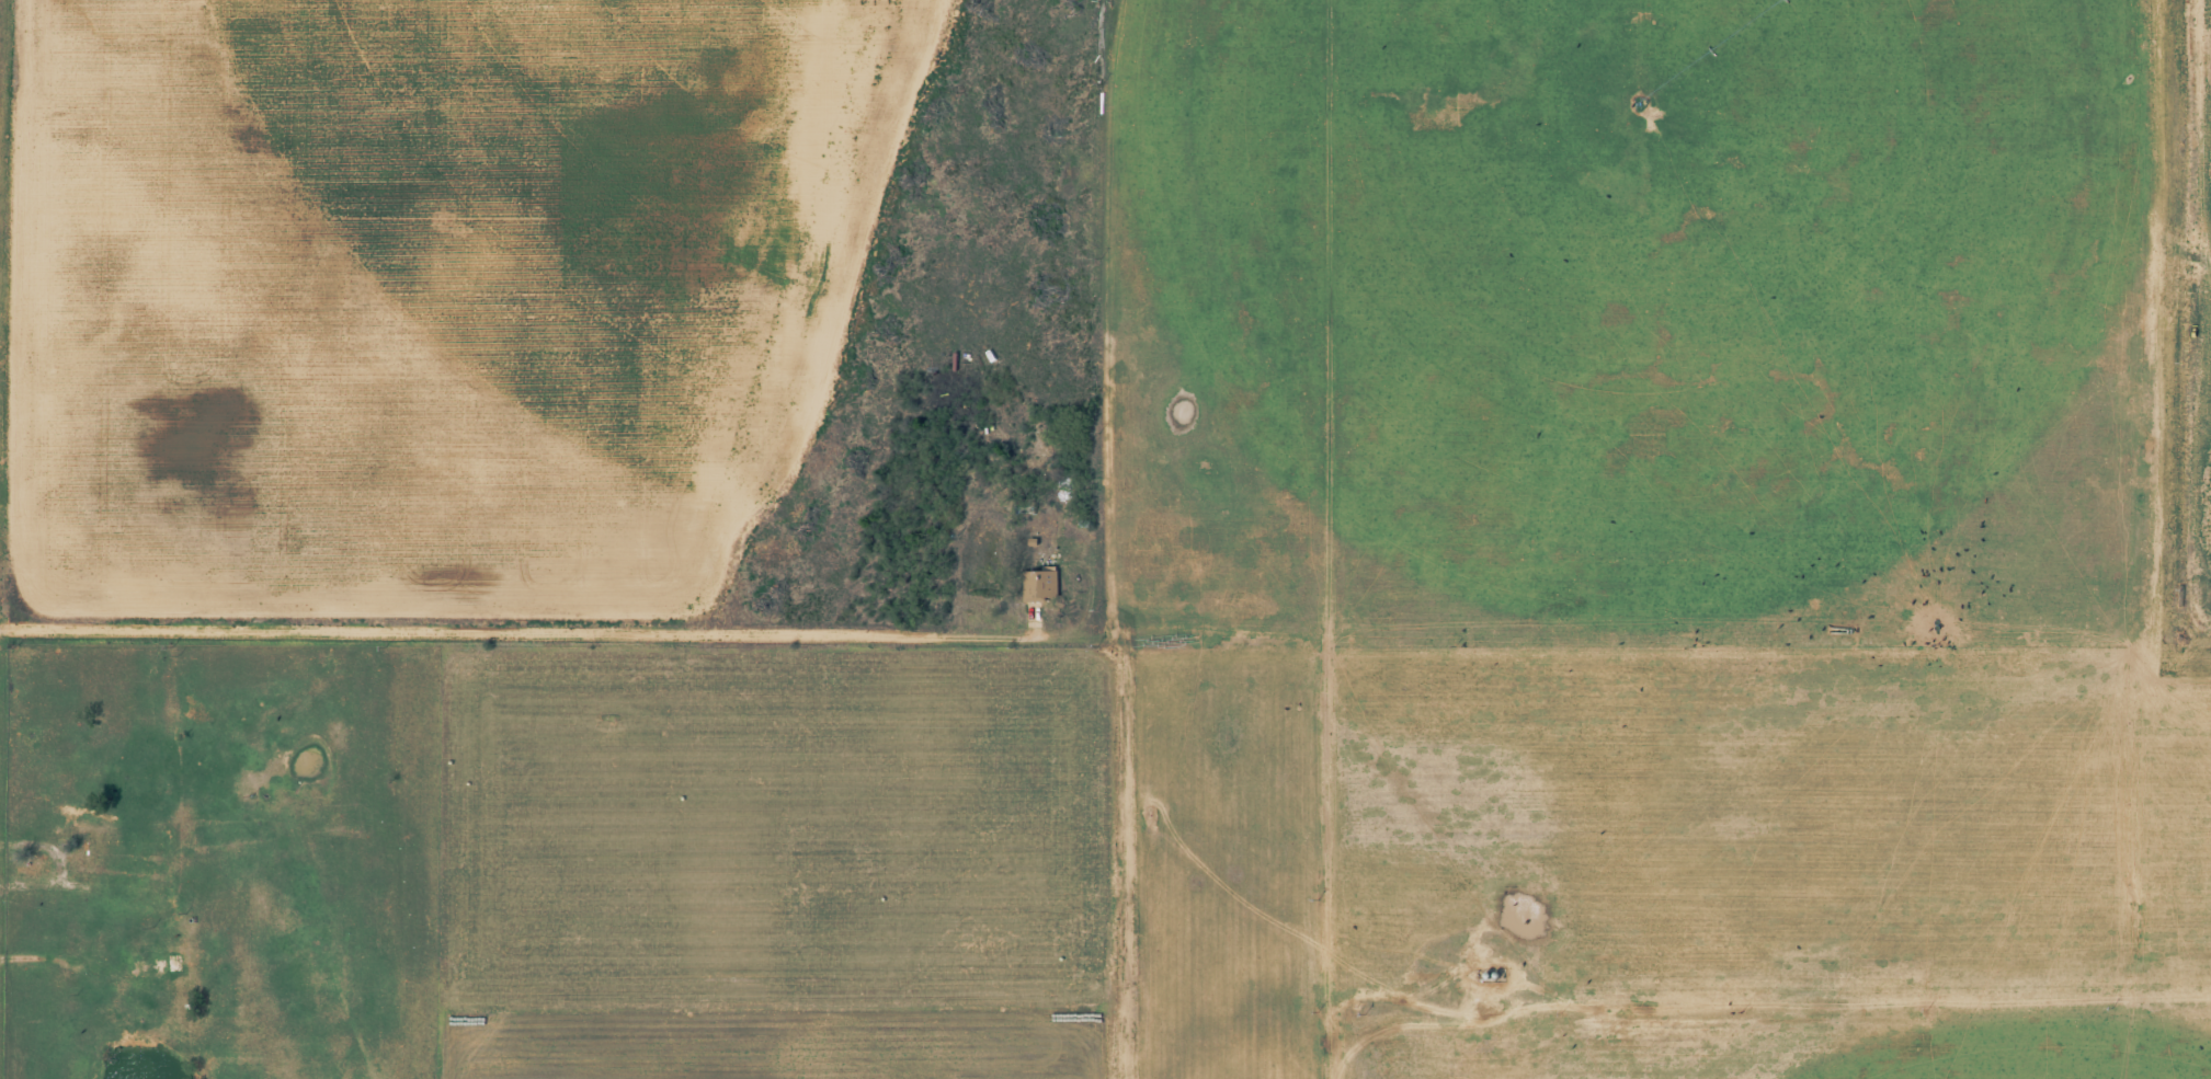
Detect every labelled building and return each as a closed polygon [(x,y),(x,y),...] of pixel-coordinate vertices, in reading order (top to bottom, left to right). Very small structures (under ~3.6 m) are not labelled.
[(1027,571),(1028,600),(1058,599),(1057,570),(1027,571)]
